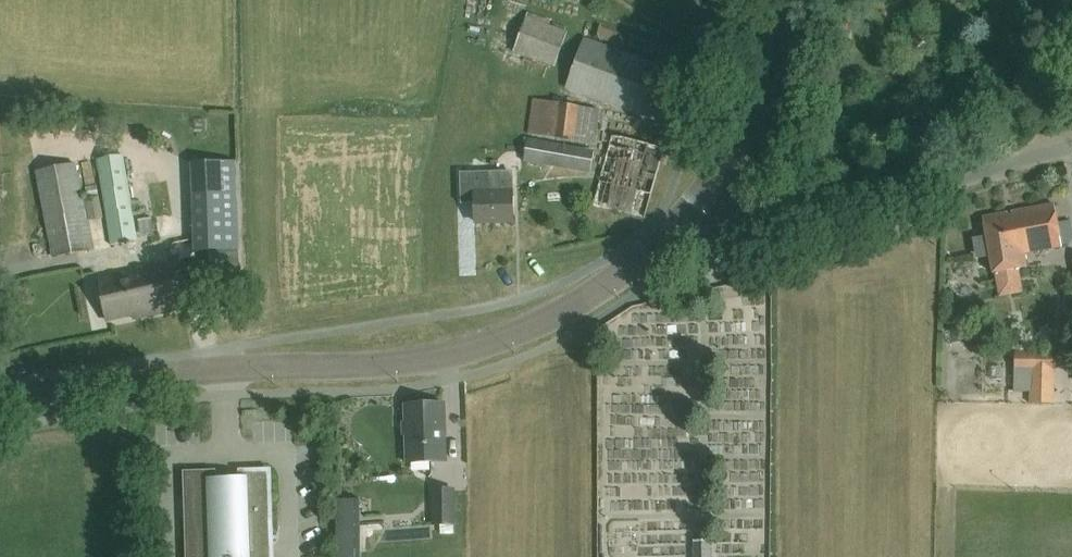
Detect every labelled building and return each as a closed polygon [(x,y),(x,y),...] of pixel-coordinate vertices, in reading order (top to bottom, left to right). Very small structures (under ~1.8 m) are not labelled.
[(568,30),(525,17),(514,54),(556,67),(568,30)] [(681,72),(585,38),(567,89),(662,123),(681,72)] [(527,78),(527,68),(504,67),(503,77),(527,78)] [(531,69),(531,82),(552,82),(552,70),(531,69)] [(602,110),(537,99),(531,134),(596,146),(602,110)] [(662,149),(611,136),(592,207),(644,219),(662,149)] [(595,149),(528,137),(524,162),(591,174),(595,149)] [(138,241),(124,156),(97,160),(112,246),(138,241)] [(239,250),(236,162),(192,164),(195,252),(239,250)] [(78,166),(77,164),(36,172),(53,258),(94,251),(88,221),(102,219),(98,196),(84,199),(78,166)] [(512,223),(511,182),(494,182),(494,195),(475,196),(476,224),(512,223)] [(987,237),(974,240),(976,250),(985,256),(990,255),(994,276),(997,276),(1001,298),(1025,293),(1021,271),(1027,270),(1024,255),(1062,248),(1054,205),(984,217),(987,237)] [(180,310),(171,263),(141,269),(142,272),(98,280),(106,320),(131,316),(132,318),(180,310)] [(728,287),(731,305),(748,302),(746,285),(728,287)] [(1054,352),(1014,352),(1014,392),(1030,392),(1031,404),(1054,404),(1054,352)] [(447,461),(444,403),(406,404),(408,463),(447,461)] [(267,472),(243,473),(243,481),(212,482),(212,474),(187,475),(190,556),(266,556),(265,544),(270,544),(267,472)] [(677,490),(697,488),(695,475),(676,477),(677,490)] [(455,526),(454,489),(432,489),(433,526),(455,526)] [(361,502),(344,502),(344,556),(361,556),(361,502)] [(322,517),(306,520),(309,536),(325,533),(322,517)] [(387,549),(388,524),(366,524),(366,549),(387,549)] [(692,542),(692,556),(711,556),(711,542),(692,542)]
